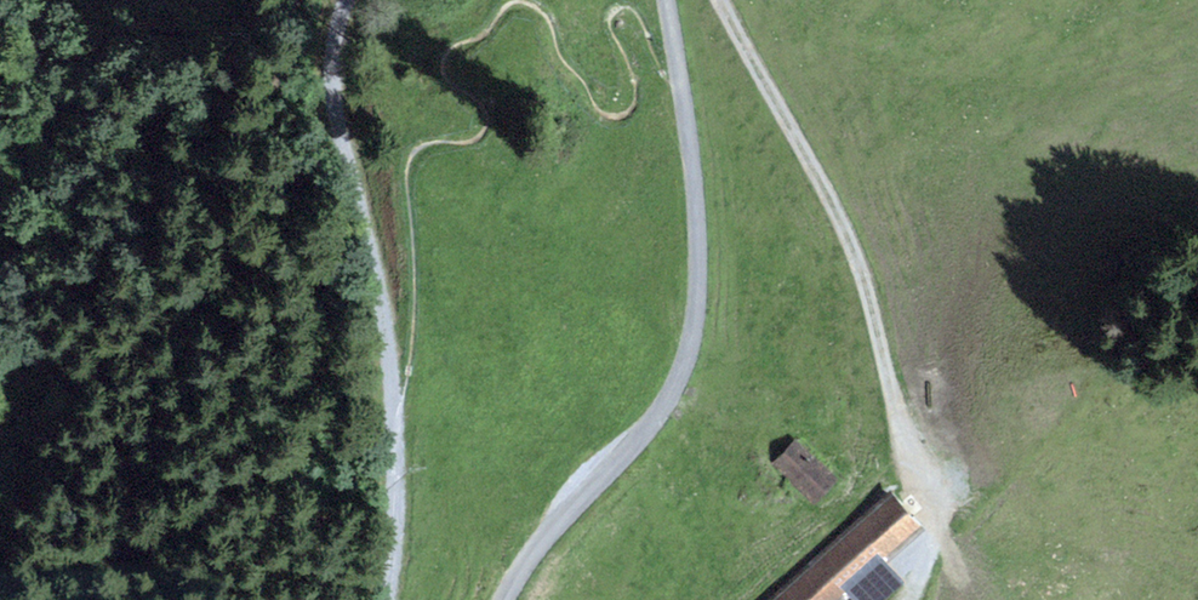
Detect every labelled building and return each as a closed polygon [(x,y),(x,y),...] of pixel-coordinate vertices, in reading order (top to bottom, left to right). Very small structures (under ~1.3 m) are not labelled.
[(773,465),(817,503),(842,474),(798,437),(773,465)] [(885,561),(922,530),(888,491),(764,599),(883,599),(903,582),(885,561)]
